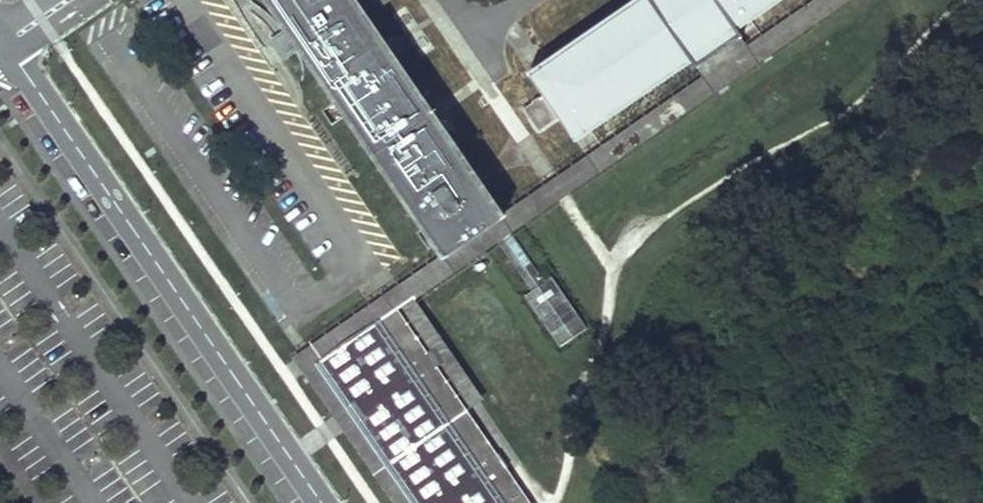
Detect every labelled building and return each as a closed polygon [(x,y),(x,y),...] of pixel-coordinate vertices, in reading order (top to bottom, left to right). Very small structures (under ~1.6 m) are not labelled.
[(286,29),(299,48),(443,257),(444,259),(506,216),(505,214),(366,12),(358,0),(266,0),(286,29)] [(505,214),(506,216),(444,259),(443,257),(298,356),(400,502),(421,502),(324,362),(400,310),(468,411),(481,401),(410,301),(848,0),(816,0),(505,214)] [(366,12),(384,0),(358,0),(366,12)] [(534,76),(574,136),(691,56),(697,66),(742,36),(735,26),(772,0),(645,0),(534,76)] [(299,48),(286,29),(269,40),(283,61),(299,48)] [(533,100),(520,109),(536,132),(549,123),(533,100)] [(508,240),(469,266),(533,365),(573,340),(508,240)] [(400,310),(324,362),(421,502),(532,502),(468,411),(400,310)]
